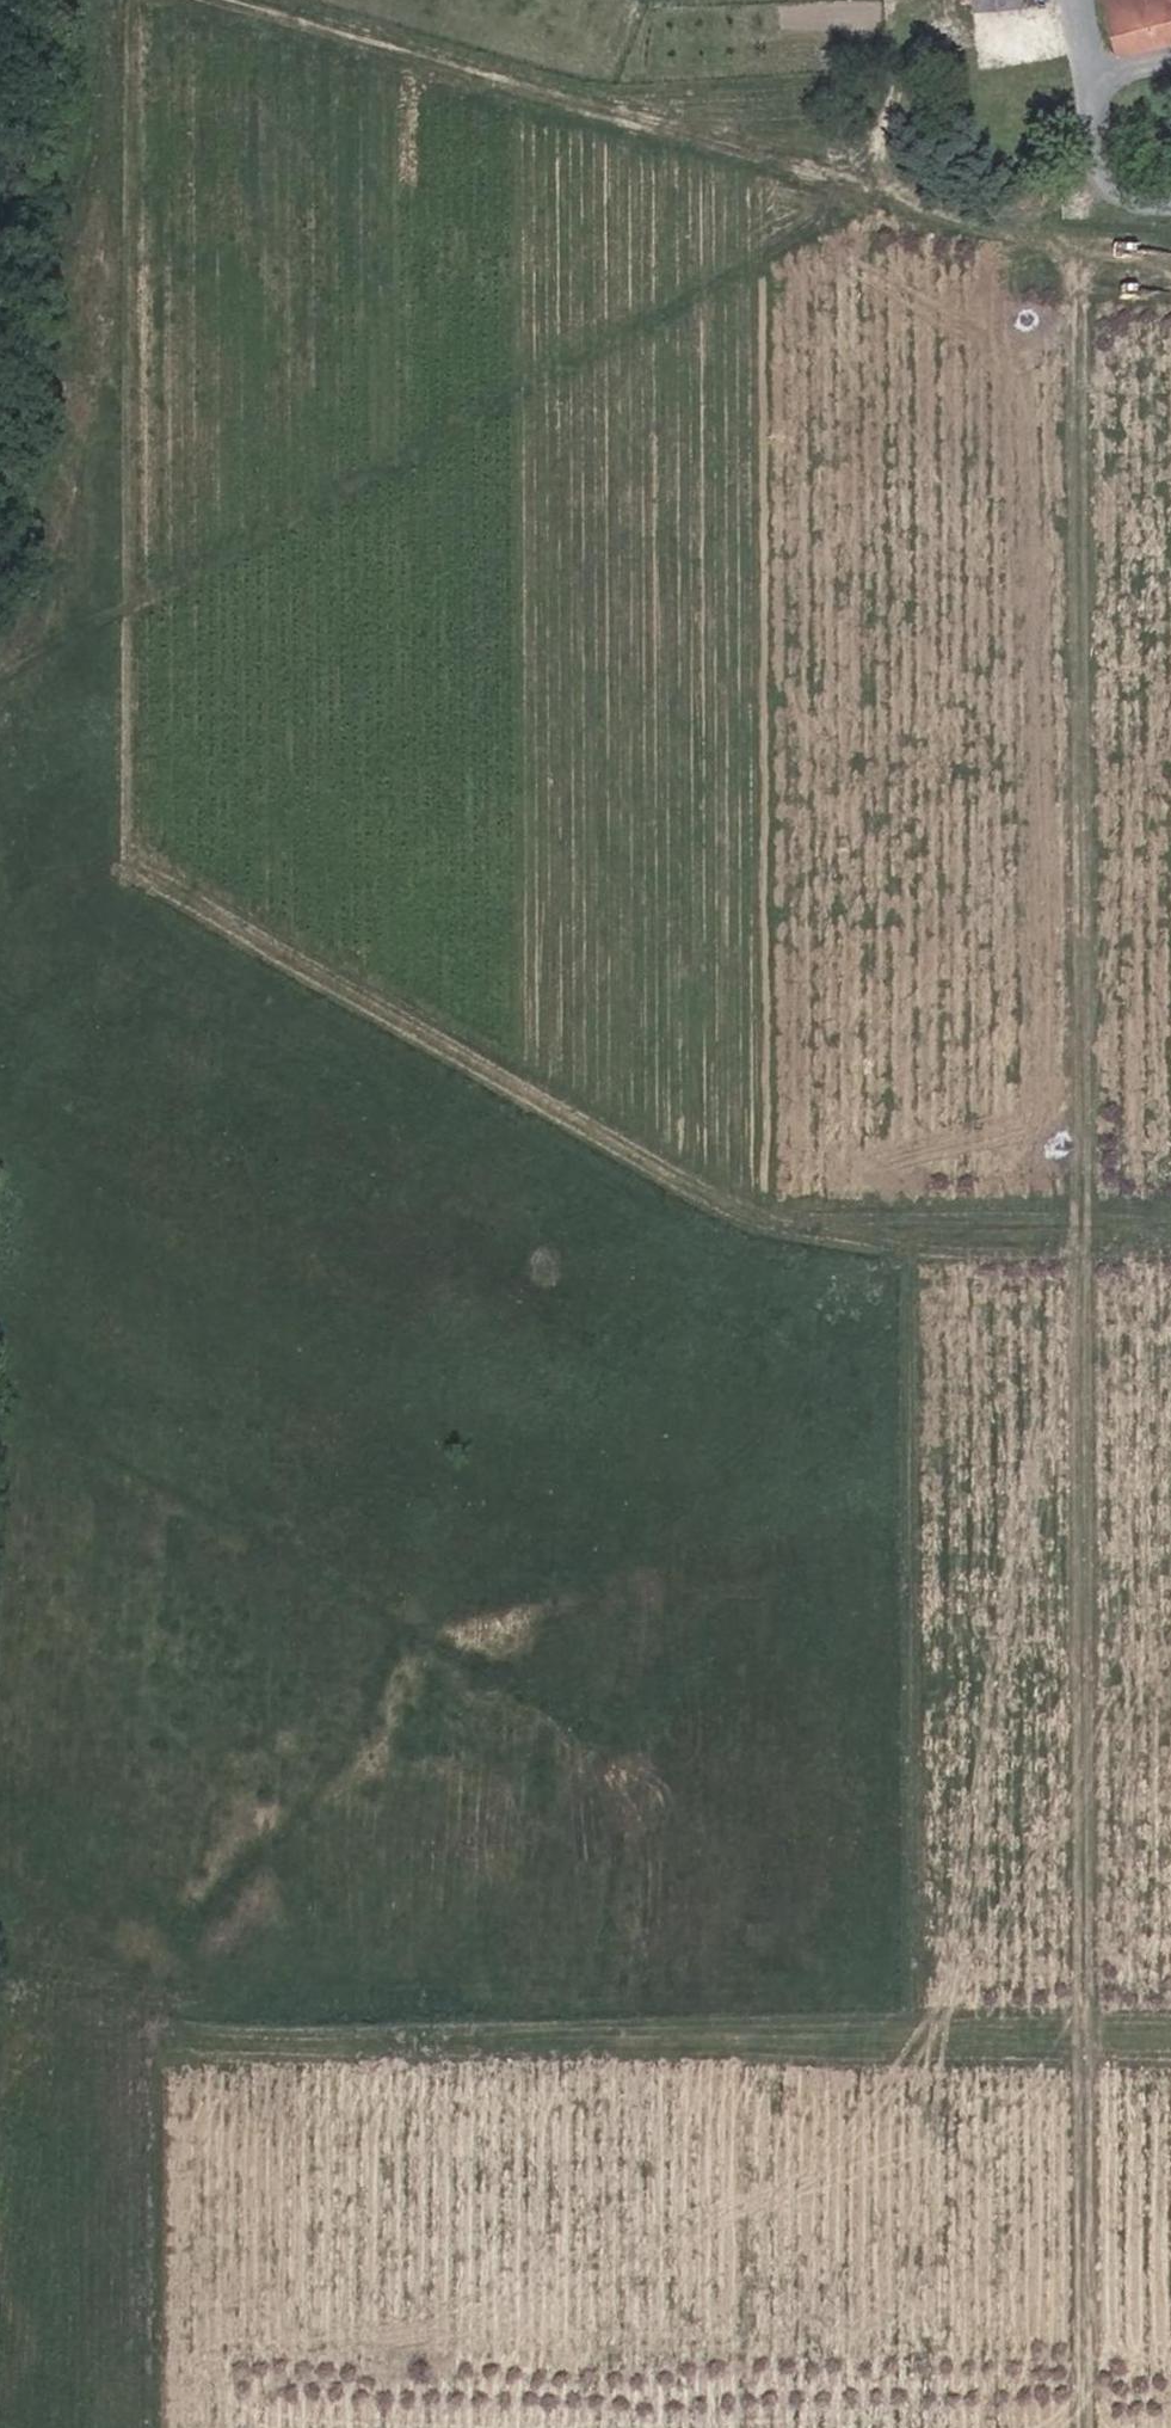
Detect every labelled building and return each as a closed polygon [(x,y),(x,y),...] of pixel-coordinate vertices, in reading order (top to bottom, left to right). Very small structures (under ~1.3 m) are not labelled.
[(1123,49),(1170,39),(1170,0),(1115,0),(1123,49)]
